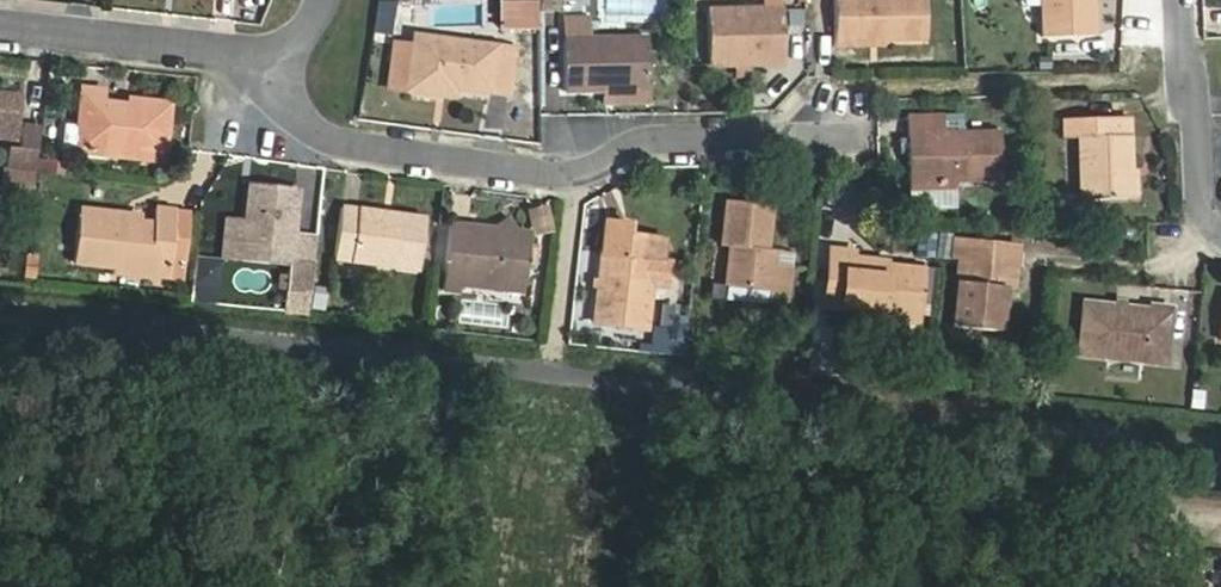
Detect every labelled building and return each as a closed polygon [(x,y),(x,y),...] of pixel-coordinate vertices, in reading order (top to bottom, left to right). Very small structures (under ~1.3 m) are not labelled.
[(581,0),(540,0),(540,10),(581,10),(581,0)] [(763,9),(709,10),(709,65),(785,65),(784,0),(763,0),(763,9)] [(859,46),(859,41),(927,40),(926,0),(836,0),(836,47),(859,46)] [(1044,39),(1095,37),(1095,0),(1043,0),(1044,39)] [(501,2),(501,30),(532,29),(532,2),(501,2)] [(565,93),(650,92),(648,37),(592,39),(591,19),(563,19),(565,93)] [(390,87),(409,90),(439,94),(440,86),(510,94),(515,51),(416,37),(415,46),(396,44),(390,87)] [(165,153),(170,104),(132,100),(131,106),(105,103),(106,91),(84,89),(80,127),(67,125),(64,149),(129,156),(130,150),(165,153)] [(16,141),(20,96),(0,93),(0,139),(16,141)] [(908,117),(910,182),(1001,180),(1000,130),(960,132),(960,116),(908,117)] [(1082,201),(1133,199),(1130,118),(1065,119),(1065,139),(1080,139),(1082,201)] [(36,172),(40,131),(23,129),(21,151),(12,150),(11,169),(36,172)] [(48,157),(46,173),(62,175),(64,159),(48,157)] [(35,175),(5,172),(1,205),(32,208),(35,175)] [(238,228),(235,260),(291,266),(292,256),(295,231),(300,189),(250,184),(246,219),(239,219),(238,228)] [(727,202),(722,247),(731,248),(727,287),(772,292),(770,306),(787,308),(792,271),(775,269),(777,254),(769,253),(774,208),(727,202)] [(143,215),(81,208),(74,264),(169,273),(169,268),(183,269),(189,211),(156,207),(154,223),(142,221),(143,215)] [(336,259),(420,270),(427,219),(342,207),(336,259)] [(531,214),(536,233),(552,228),(547,210),(531,214)] [(450,224),(445,282),(525,292),(532,233),(524,232),(511,216),(495,229),(450,224)] [(607,222),(596,323),(648,328),(654,259),(666,260),(668,240),(628,235),(630,224),(607,222)] [(235,260),(238,228),(227,227),(224,259),(235,260)] [(292,256),(314,258),(317,233),(295,231),(292,256)] [(1019,250),(956,241),(955,257),(961,258),(953,326),(1000,330),(1004,287),(1014,288),(1019,250)] [(832,252),(825,308),(918,319),(923,270),(881,266),(875,261),(854,259),(855,254),(832,252)] [(292,256),(291,266),(286,313),(308,315),(314,258),(292,256)] [(1081,355),(1165,363),(1171,313),(1086,305),(1081,355)] [(685,335),(653,332),(651,351),(683,354),(685,335)]
